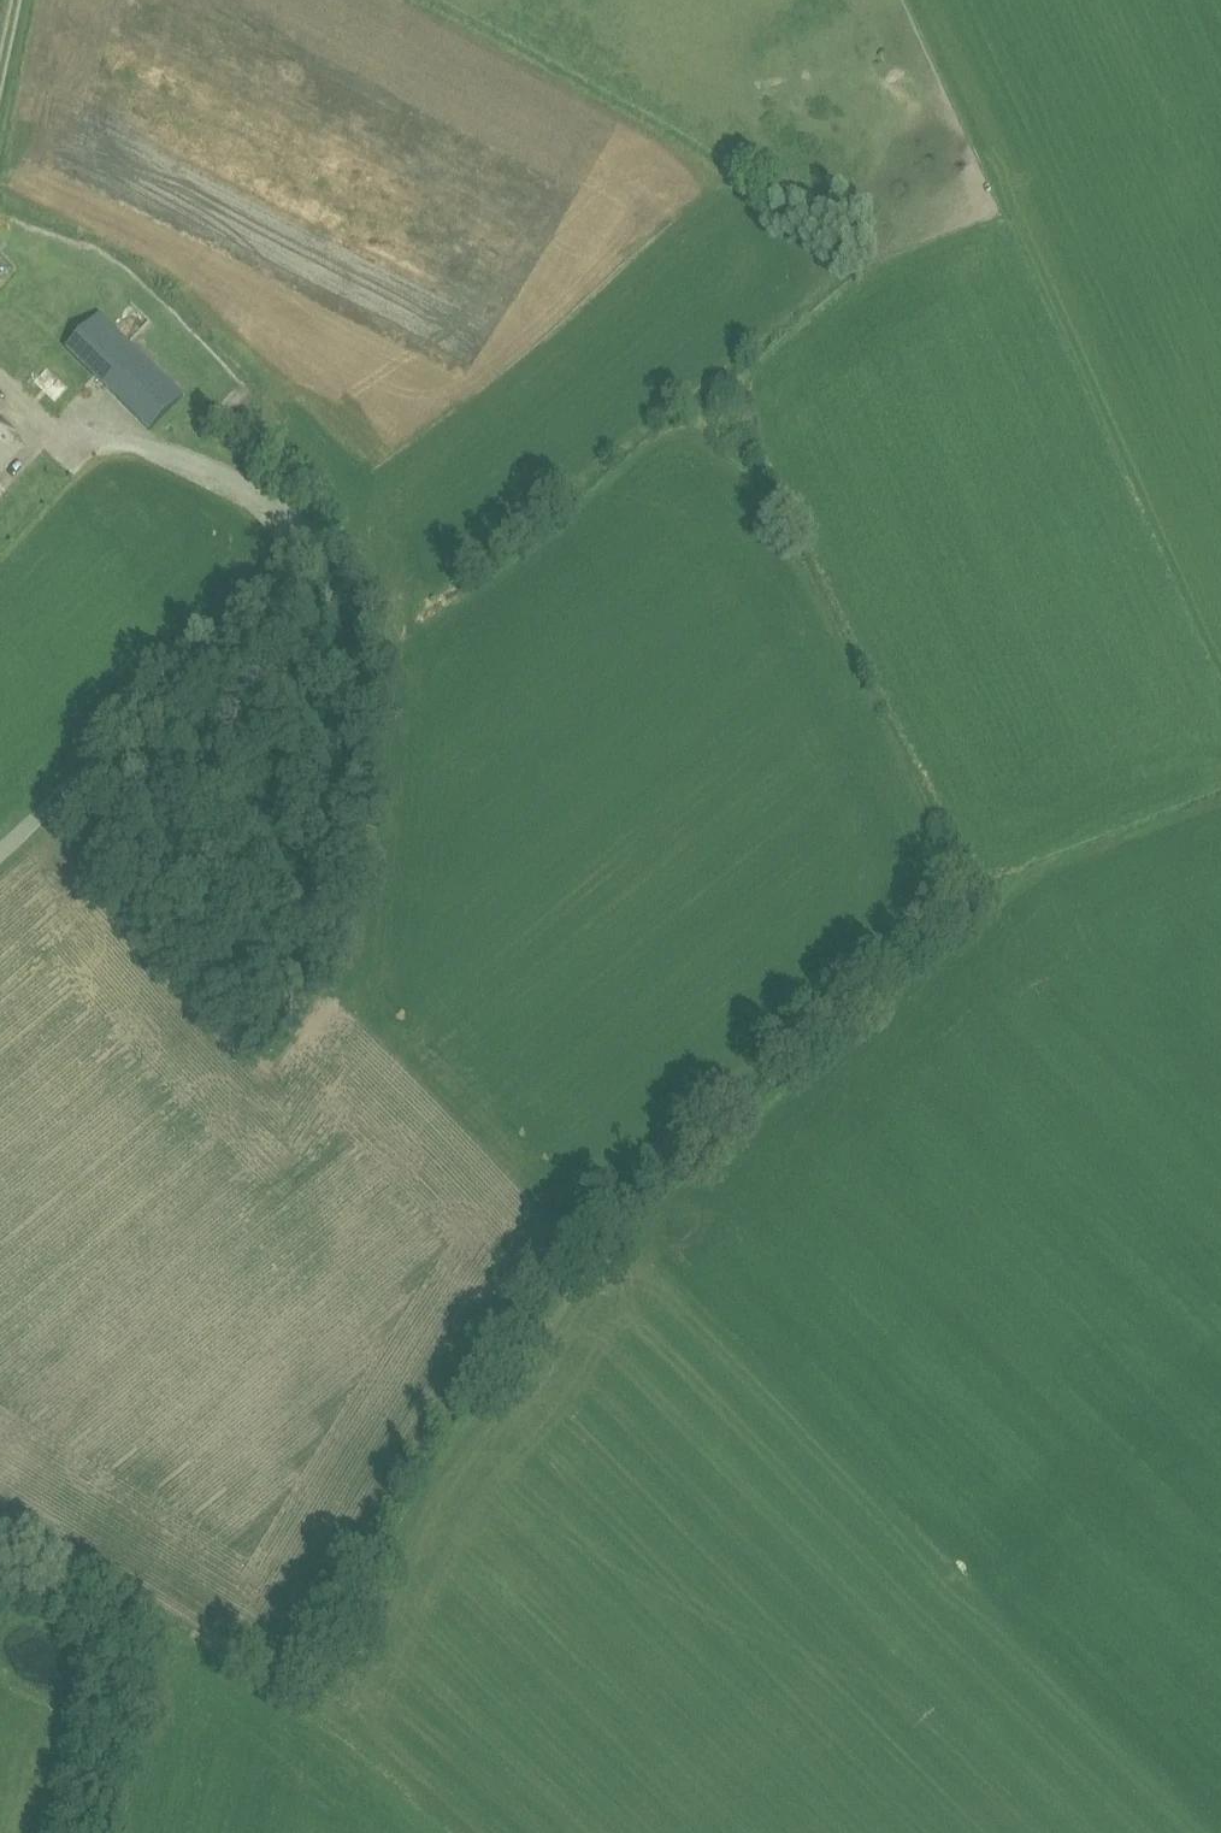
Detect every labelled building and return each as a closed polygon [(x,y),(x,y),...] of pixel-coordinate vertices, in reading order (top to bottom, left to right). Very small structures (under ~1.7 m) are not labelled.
[(16,241),(23,231),(0,216),(0,231),(16,241)] [(23,256),(1,237),(0,237),(0,282),(23,256)] [(183,395),(128,341),(99,314),(66,348),(94,376),(149,430),(183,395)] [(23,443),(0,422),(0,469),(23,443)]
